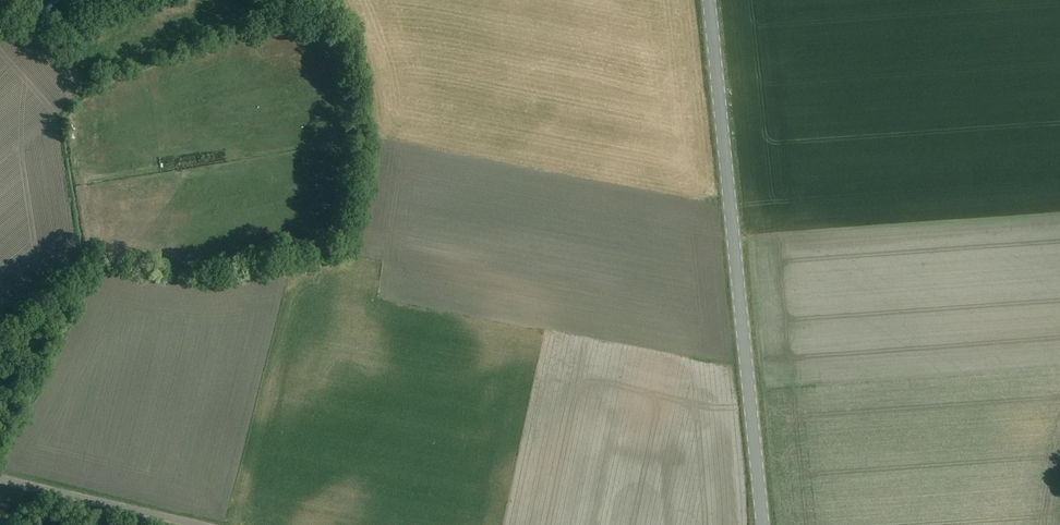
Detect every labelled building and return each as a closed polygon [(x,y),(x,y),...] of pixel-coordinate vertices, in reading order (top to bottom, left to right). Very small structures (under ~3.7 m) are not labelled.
[(161,6),(159,0),(155,0),(147,3),(150,11),(161,6)]
